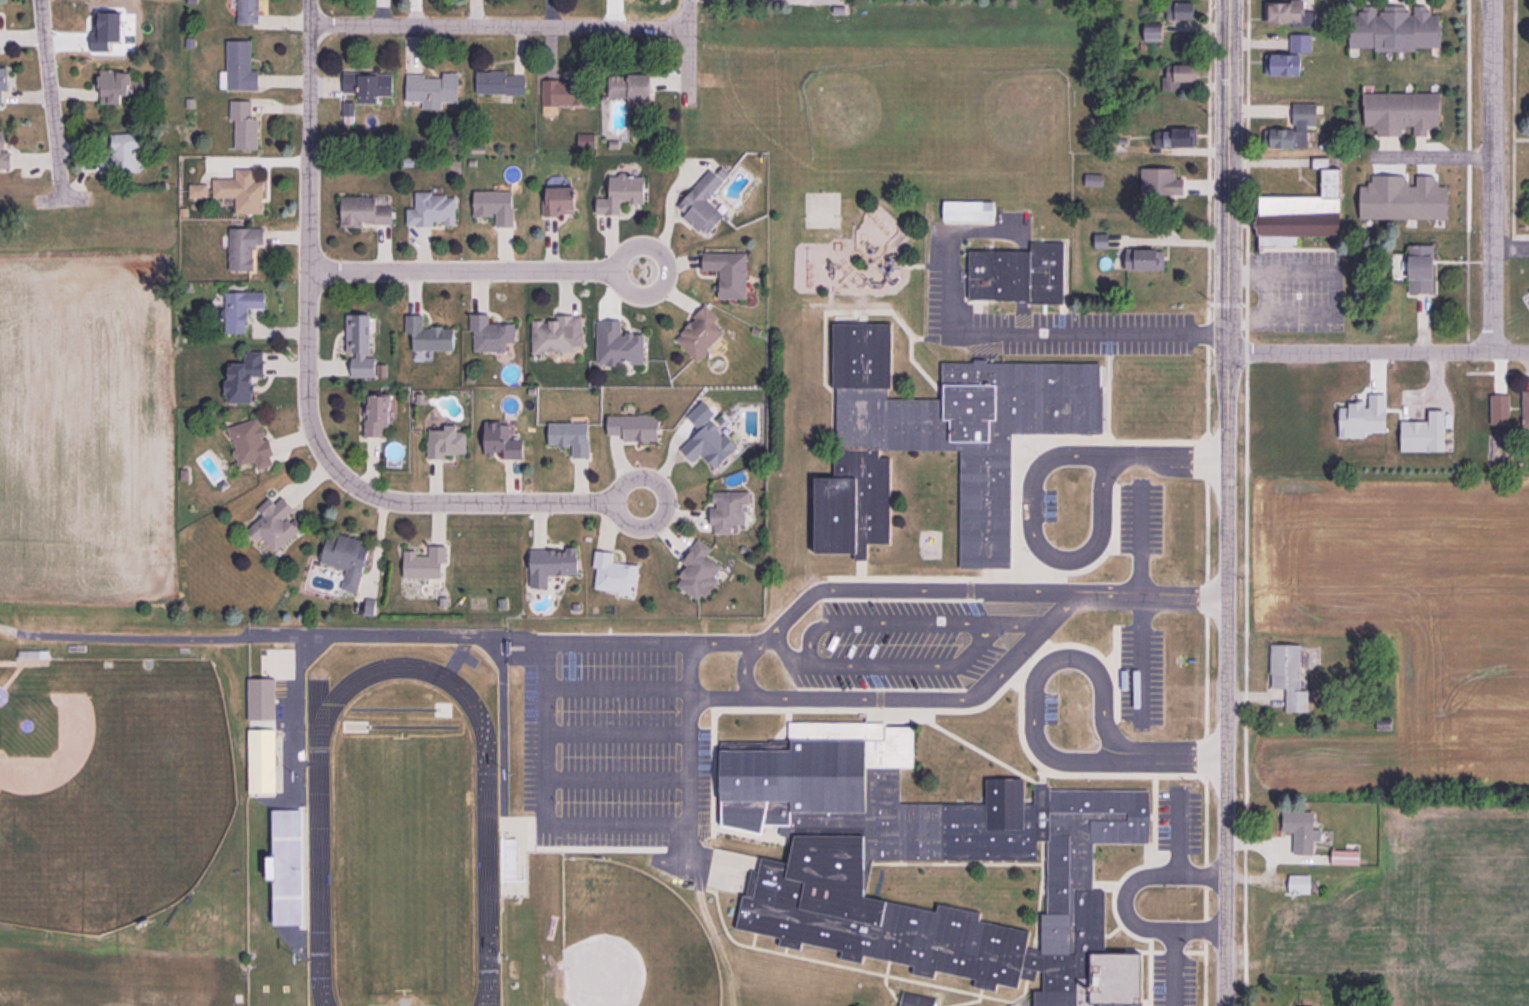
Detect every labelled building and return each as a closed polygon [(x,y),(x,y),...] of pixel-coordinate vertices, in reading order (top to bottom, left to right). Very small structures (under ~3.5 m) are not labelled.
[(238,22),(258,22),(258,0),(238,0),(238,22)] [(1270,14),(1267,14),(1267,22),(1292,23),(1292,26),(1314,26),(1315,11),(1304,11),(1304,0),(1291,0),(1291,2),(1274,2),(1274,5),(1270,5),(1270,14)] [(1167,4),(1176,4),(1176,2),(1194,2),(1194,19),(1167,19),(1167,4)] [(1351,15),(1351,29),(1349,29),(1349,47),(1375,47),(1375,50),(1416,50),(1416,46),(1439,46),(1439,14),(1431,14),(1431,10),(1427,10),(1427,6),(1414,6),(1414,14),(1410,14),(1410,11),(1406,11),(1406,5),(1384,5),(1384,11),(1381,11),(1381,15),(1376,15),(1376,6),(1363,6),(1363,11),(1359,11),(1359,15),(1351,15)] [(1145,27),(1145,41),(1162,41),(1162,27),(1145,27)] [(1311,34),(1311,52),(1290,51),(1290,34),(1311,34)] [(228,41),(227,71),(220,71),(220,88),(258,88),(258,71),(251,71),(251,41),(228,41)] [(1302,55),(1301,75),(1266,74),(1266,55),(1302,55)] [(1167,65),(1197,65),(1197,80),(1179,80),(1179,89),(1163,90),(1163,77),(1167,77),(1167,65)] [(101,69),(117,70),(117,72),(129,73),(128,95),(122,95),(121,103),(102,102),(102,88),(99,88),(99,76),(101,76),(101,69)] [(477,72),(477,93),(506,93),(506,94),(524,94),(524,75),(505,75),(505,70),(491,70),(491,72),(477,72)] [(392,74),(392,95),(378,95),(377,103),(359,103),(359,92),(344,92),(344,72),(376,72),(376,74),(392,74)] [(407,74),(406,100),(423,100),(423,108),(441,108),(441,100),(458,100),(458,73),(443,73),(443,78),(424,78),(424,74),(407,74)] [(609,76),(609,97),(651,98),(652,74),(629,73),(629,76),(609,76)] [(543,79),(542,104),(587,104),(587,77),(572,77),(572,81),(559,81),(559,79),(543,79)] [(1363,93),(1440,93),(1440,111),(1439,111),(1439,128),(1427,128),(1427,135),(1414,135),(1414,125),(1407,125),(1407,128),(1401,128),(1401,135),(1378,135),(1378,129),(1373,129),(1373,125),(1363,125),(1363,93)] [(231,100),(251,101),(251,119),(257,119),(257,148),(235,148),(235,119),(230,119),(231,100)] [(353,102),(353,115),(343,114),(343,102),(353,102)] [(1294,104),(1317,104),(1317,123),(1309,123),(1308,147),(1272,146),(1272,145),(1265,145),(1265,129),(1290,129),(1290,134),(1296,134),(1297,124),(1293,124),(1294,104)] [(1196,128),(1197,145),(1155,146),(1155,130),(1173,130),(1173,128),(1196,128)] [(9,167),(0,167),(0,131),(3,131),(2,151),(10,151),(9,167)] [(579,134),(579,147),(595,147),(595,133),(579,134)] [(110,135),(111,152),(113,152),(113,155),(99,156),(100,172),(137,171),(136,147),(141,147),(140,134),(110,135)] [(1260,197),(1260,247),(1297,247),(1297,236),(1339,236),(1339,169),(1327,169),(1327,157),(1311,157),(1312,169),(1322,169),(1322,197),(1260,197)] [(717,161),(679,204),(688,212),(684,216),(699,230),(704,226),(709,231),(724,214),(707,198),(730,173),(717,161)] [(1142,168),(1142,193),(1184,194),(1184,179),(1176,179),(1176,168),(1142,168)] [(213,179),(213,197),(236,197),(236,213),(264,213),(264,203),(262,203),(263,180),(254,180),(254,169),(235,169),(235,179),(213,179)] [(645,176),(645,203),(630,203),(630,200),(620,200),(620,215),(597,215),(597,198),(610,198),(611,175),(619,175),(619,174),(621,172),(626,172),(628,174),(628,176),(645,176)] [(1086,174),(1103,174),(1102,186),(1085,185),(1086,174)] [(189,184),(206,184),(206,196),(189,196),(189,184)] [(568,187),(575,199),(575,211),(557,212),(558,215),(543,215),(543,200),(548,200),(547,188),(568,187)] [(474,191),(474,216),(486,217),(486,215),(494,215),(494,212),(496,212),(496,226),(512,227),(512,191),(474,191)] [(455,197),(455,225),(444,225),(444,220),(433,220),(433,226),(416,226),(416,224),(407,224),(407,209),(416,209),(416,192),(432,192),(432,194),(446,194),(446,197),(455,197)] [(342,197),(341,226),(361,226),(361,221),(375,221),(375,224),(392,224),(392,206),(375,206),(375,197),(342,197)] [(945,201),(995,202),(994,219),(944,219),(945,201)] [(231,228),(230,268),(252,269),(253,248),(256,248),(256,243),(263,243),(263,228),(231,228)] [(1095,234),(1095,248),(1108,248),(1108,234),(1095,234)] [(969,251),(1030,251),(1030,242),(1063,242),(1064,303),(1031,303),(1031,299),(970,300),(969,251)] [(1409,245),(1409,292),(1433,292),(1433,245),(1409,245)] [(1165,250),(1164,270),(1127,269),(1127,251),(1136,251),(1136,250),(1165,250)] [(703,253),(746,253),(746,298),(719,298),(719,288),(721,288),(721,270),(703,269),(703,253)] [(226,292),(225,333),(246,333),(246,308),(264,308),(264,292),(226,292)] [(676,339),(697,361),(708,351),(706,349),(725,332),(714,321),(718,317),(705,304),(693,315),(696,319),(680,333),(681,334),(676,339)] [(346,314),(369,313),(369,317),(375,317),(375,324),(369,324),(370,352),(364,352),(364,358),(374,358),(374,377),(351,377),(351,357),(355,357),(355,352),(347,352),(346,314)] [(471,314),(488,314),(488,324),(515,324),(515,342),(506,342),(506,351),(505,351),(505,352),(498,352),(499,351),(474,351),(474,330),(471,330),(471,314)] [(532,320),(532,354),(545,354),(545,350),(573,351),(573,345),(583,345),(583,330),(582,330),(582,317),(574,317),(574,315),(556,314),(556,320),(548,320),(548,322),(544,322),(544,320),(532,320)] [(406,315),(423,315),(423,328),(432,328),(431,326),(442,326),(442,329),(453,329),(453,349),(414,349),(414,332),(406,332),(406,315)] [(597,321),(597,362),(608,362),(608,365),(619,365),(619,360),(632,360),(632,363),(643,363),(643,335),(633,335),(633,332),(626,332),(626,335),(621,335),(621,321),(597,321)] [(834,323),(891,323),(891,387),(887,387),(887,399),(943,399),(943,363),(975,363),(975,360),(987,360),(987,365),(1103,366),(1103,432),(1011,432),(1011,567),(961,566),(962,449),(879,449),(878,458),(890,458),(889,542),(868,542),(868,559),(856,559),(856,553),(817,552),(817,478),(834,479),(834,447),(837,447),(837,387),(834,387),(834,323)] [(262,352),(262,361),(264,361),(264,376),(252,375),(252,383),(256,383),(256,393),(251,393),(251,403),(226,403),(227,394),(224,394),(224,381),(227,381),(227,367),(233,367),(233,363),(244,363),(245,351),(262,352)] [(390,396),(390,422),(388,422),(388,427),(383,427),(382,437),(365,436),(365,419),(363,419),(363,408),(368,408),(369,396),(390,396)] [(698,410),(705,417),(707,415),(719,427),(716,430),(723,437),(725,434),(736,445),(714,467),(700,452),(692,460),(676,443),(695,425),(689,419),(698,410)] [(658,415),(658,440),(648,440),(648,443),(639,443),(639,440),(623,440),(623,435),(608,434),(608,415),(658,415)] [(237,457),(235,457),(234,456),(233,455),(233,453),(233,452),(234,450),(235,449),(237,449),(234,438),(231,439),(227,427),(258,418),(261,427),(262,426),(265,435),(263,436),(264,440),(268,439),(273,455),(270,456),(273,465),(259,469),(256,460),(239,465),(237,457)] [(486,422),(486,455),(494,455),(494,452),(505,452),(505,457),(523,457),(523,440),(509,440),(509,433),(512,434),(513,420),(497,419),(497,422),(486,422)] [(587,423),(587,439),(590,439),(590,457),(572,457),(572,447),(558,447),(558,445),(549,445),(549,423),(587,423)] [(430,430),(429,441),(428,441),(428,458),(443,458),(443,453),(465,453),(465,433),(456,433),(456,425),(445,425),(445,430),(430,430)] [(713,492),(750,491),(750,503),(749,503),(749,513),(751,513),(752,514),(753,515),(754,517),(754,519),(753,520),(752,522),(751,523),(749,523),(745,523),(731,524),(731,533),(715,534),(714,525),(711,525),(711,508),(717,508),(717,502),(713,502),(713,492)] [(270,497),(276,504),(282,498),(294,509),(283,519),(285,521),(288,518),(292,523),(295,519),(302,526),(277,551),(262,535),(257,539),(248,530),(264,515),(258,509),(270,497)] [(369,548),(356,592),(341,588),(347,569),(321,562),(329,536),(339,539),(341,534),(361,540),(359,545),(369,548)] [(699,539),(712,548),(707,556),(721,565),(713,576),(719,580),(707,597),(702,593),(698,600),(678,586),(683,579),(680,577),(687,566),(681,562),(692,546),(693,547),(699,539)] [(404,551),(404,576),(429,577),(429,583),(437,583),(437,578),(441,578),(441,562),(446,562),(446,546),(429,546),(429,556),(416,555),(416,551),(404,551)] [(531,549),(531,586),(548,586),(548,574),(570,575),(570,572),(577,572),(578,548),(566,548),(566,550),(531,549)] [(596,550),(593,566),(598,567),(595,587),(618,590),(618,592),(626,593),(628,582),(637,584),(639,566),(612,562),(613,553),(596,550)] [(366,598),(364,613),(373,615),(376,600),(366,598)] [(1271,645),(1302,645),(1302,647),(1319,647),(1319,665),(1312,665),(1312,671),(1301,671),(1301,690),(1308,690),(1308,706),(1299,706),(1299,711),(1287,711),(1287,688),(1272,687),(1272,673),(1271,673),(1271,645)] [(1143,951),(1143,1005),(1035,1005),(1035,990),(1044,990),(1044,983),(1020,977),(1018,987),(997,982),(996,990),(976,985),(978,977),(936,967),(934,977),(913,972),(915,964),(864,953),(862,962),(842,957),(843,949),(803,940),(801,949),(780,944),(782,936),(737,926),(743,897),(747,897),(753,870),(760,871),(763,857),(791,863),(790,800),(722,801),(722,743),(789,742),(789,722),(884,721),(884,728),(915,728),(915,766),(899,766),(899,805),(988,805),(988,780),(1024,779),(1024,805),(1035,805),(1035,786),(1050,786),(1050,792),(1147,791),(1148,841),(1092,842),(1092,891),(1104,891),(1104,951),(1143,951)] [(250,730),(276,730),(276,792),(250,792),(250,730)] [(302,896),(301,811),(274,811),(274,859),(272,859),(272,897),(302,896)] [(1284,811),(1314,812),(1313,829),(1321,830),(1321,840),(1313,839),(1313,855),(1294,854),(1295,832),(1283,831),(1284,811)] [(1332,850),(1332,864),(1359,864),(1359,850),(1332,850)] [(1289,874),(1290,896),(1280,896),(1280,912),(1277,912),(1277,923),(1298,923),(1298,915),(1304,915),(1304,897),(1300,897),(1300,892),(1309,892),(1309,874),(1289,874)] [(900,1005),(933,1005),(935,998),(903,991),(900,1005)]
